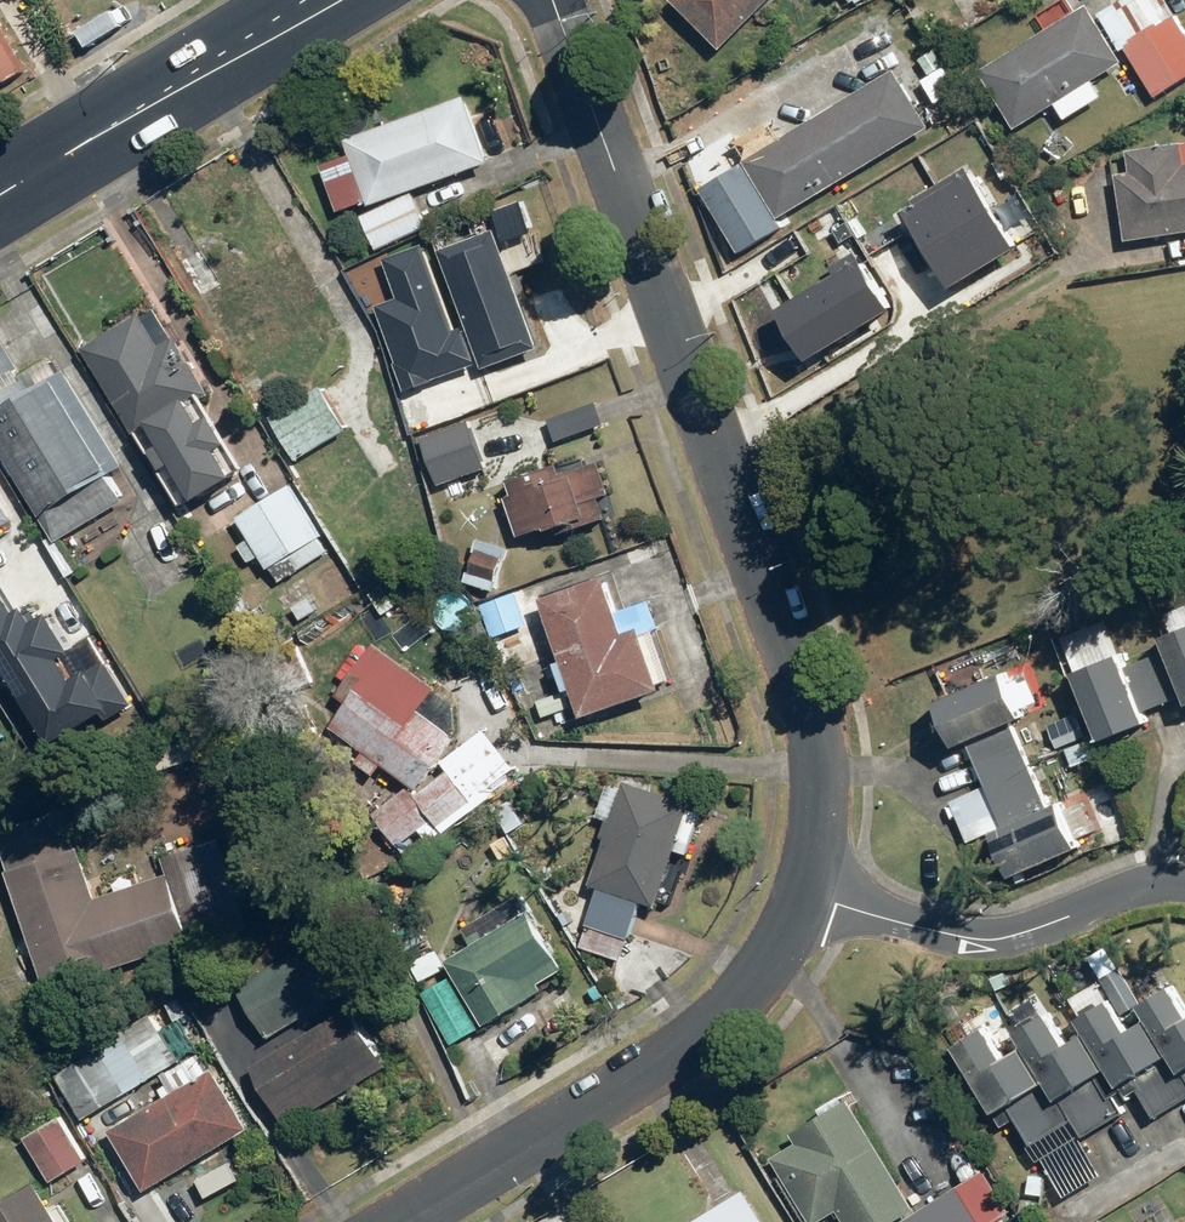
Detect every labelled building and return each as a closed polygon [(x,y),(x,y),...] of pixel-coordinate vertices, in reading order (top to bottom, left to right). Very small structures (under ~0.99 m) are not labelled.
[(728,47),(774,0),(679,0),(728,47)] [(1092,0),(985,68),(1022,126),(1060,101),(1070,117),(1110,91),(1100,76),(1129,57),(1092,0)] [(1103,10),(1128,48),(1130,47),(1160,93),(1184,77),(1184,23),(1170,0),(1119,0),(1103,10)] [(749,157),(783,214),(934,124),(900,67),(749,157)] [(476,91),(350,134),(355,151),(321,161),(338,212),(369,202),(371,206),(500,163),(476,91)] [(1121,171),(1130,239),(1184,231),(1184,141),(1133,148),(1135,169),(1121,171)] [(941,181),(987,259),(1018,241),(973,163),(941,181)] [(911,199),(957,276),(987,259),(941,181),(911,199)] [(367,218),(380,247),(433,224),(420,195),(367,218)] [(501,225),(442,247),(487,365),(545,343),(501,225)] [(381,299),(411,381),(477,358),(465,324),(459,326),(428,239),(387,253),(401,292),(381,299)] [(786,299),(813,348),(895,304),(868,255),(786,299)] [(143,313),(86,346),(136,434),(143,430),(186,505),(244,473),(224,439),(237,431),(223,406),(210,414),(198,393),(211,386),(182,334),(162,346),(143,313)] [(62,540),(129,500),(113,473),(124,467),(66,372),(38,389),(0,326),(0,437),(62,540)] [(352,371),(273,416),(298,459),(351,429),(378,476),(404,462),(352,371)] [(427,433),(442,482),(491,468),(476,418),(427,433)] [(557,465),(513,479),(517,491),(510,493),(523,535),(558,524),(561,534),(615,518),(608,497),(618,494),(609,464),(585,472),(583,462),(558,470),(557,465)] [(297,482),(242,512),(255,537),(242,543),(251,561),(265,554),(271,568),(275,566),(282,579),(334,548),(297,482)] [(18,518),(0,488),(0,529),(18,518)] [(537,582),(488,600),(514,669),(565,649),(569,658),(563,660),(574,686),(579,684),(591,713),(677,680),(656,627),(636,635),(610,566),(541,592),(537,582)] [(61,744),(135,701),(109,656),(80,673),(68,652),(82,644),(57,601),(45,608),(24,573),(7,583),(0,571),(0,638),(61,744)] [(1167,629),(1184,679),(1184,623),(1167,629)] [(1124,636),(1076,655),(1108,736),(1154,718),(1151,709),(1174,699),(1155,652),(1134,661),(1124,636)] [(446,687),(380,640),(341,694),(352,702),(337,723),(371,747),(363,758),(378,769),(383,762),(421,789),(461,735),(429,712),(446,687)] [(1015,672),(1011,664),(938,695),(960,745),(1029,715),(1026,706),(1043,699),(1028,666),(1015,672)] [(1091,721),(1063,732),(1076,764),(1104,753),(1091,721)] [(989,779),(953,796),(972,839),(1000,826),(1022,872),(1088,842),(1085,836),(1103,827),(1086,790),(1050,806),(1021,741),(980,760),(989,779)] [(480,798),(454,768),(422,795),(413,785),(377,816),(402,845),(437,816),(446,827),(480,798)] [(630,779),(628,783),(610,778),(601,807),(620,813),(599,885),(603,886),(593,924),(635,936),(646,899),(664,904),(666,896),(675,898),(680,881),(671,879),(680,847),(694,851),(708,801),(630,779)] [(0,804),(0,827),(51,992),(251,919),(220,832),(163,853),(170,871),(103,895),(62,781),(0,804)] [(523,894),(466,926),(475,943),(451,957),(489,1023),(548,988),(545,981),(573,965),(538,904),(531,908),(523,894)] [(442,953),(414,967),(455,1043),(482,1029),(442,953)] [(962,1039),(1000,1107),(1010,1102),(1033,1143),(1075,1119),(1086,1138),(1146,1100),(1156,1116),(1184,1098),(1184,990),(1181,983),(1149,1003),(1155,1014),(1137,1025),(1118,994),(1086,1013),(1095,1027),(1078,1038),(1059,1008),(1025,1029),(1033,1042),(1013,1055),(991,1021),(962,1039)] [(254,1066),(289,1126),(395,1065),(360,1004),(254,1066)] [(161,1016),(102,1049),(114,1070),(73,1091),(87,1116),(158,1077),(156,1072),(184,1057),(161,1016)] [(115,1125),(151,1187),(255,1127),(220,1065),(115,1125)] [(776,1153),(816,1221),(823,1221),(842,1211),(849,1221),(1001,1221),(1021,1210),(995,1165),(922,1207),(855,1093),(795,1128),(801,1138),(776,1153)] [(60,1110),(25,1131),(55,1180),(90,1159),(60,1110)] [(209,1165),(186,1176),(205,1214),(228,1203),(209,1165)] [(0,1206),(0,1221),(67,1221),(41,1181),(0,1206)] [(691,1221),(771,1221),(749,1186),(691,1221)]
